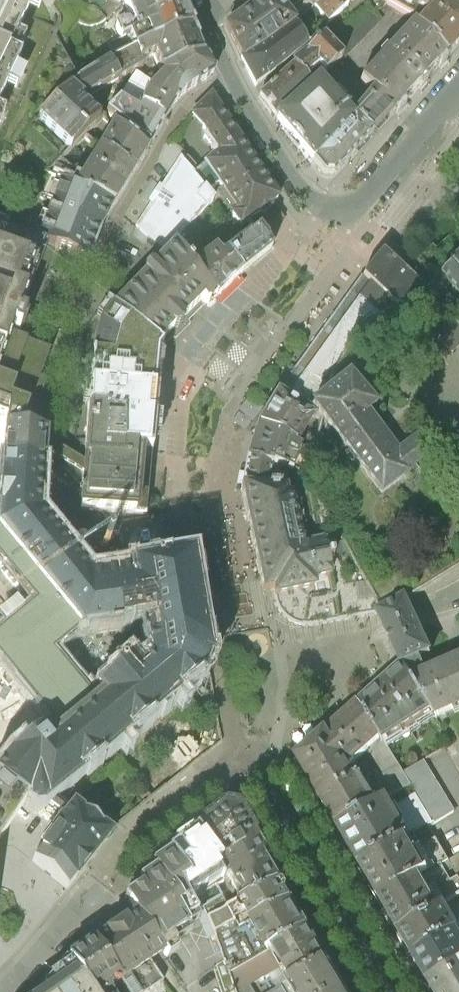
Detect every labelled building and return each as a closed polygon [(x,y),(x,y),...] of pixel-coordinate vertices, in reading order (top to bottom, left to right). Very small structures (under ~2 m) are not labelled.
[(32,0),(0,0),(0,98),(20,57),(7,51),(32,0)] [(109,40),(115,53),(137,43),(194,22),(188,7),(184,0),(151,13),(155,20),(123,33),(109,40)] [(123,33),(155,20),(151,13),(184,0),(127,0),(133,15),(126,14),(121,17),(117,20),(123,33)] [(244,53),(293,20),(295,18),(286,7),(285,7),(280,0),(255,0),(250,3),(227,19),(244,53)] [(316,1),(330,18),(348,1),(350,0),(318,0),(316,1)] [(344,52),(345,53),(382,15),(374,4),(371,0),(367,0),(328,36),(344,52)] [(414,10),(419,2),(426,0),(398,0),(414,10)] [(448,48),(458,37),(458,7),(458,6),(447,0),(426,0),(419,2),(427,6),(429,11),(419,20),(448,48)] [(368,67),(363,72),(375,85),(395,105),(399,100),(420,78),(425,72),(448,48),(419,20),(415,17),(368,67)] [(306,39),(293,20),(244,53),(250,63),(259,82),(263,78),(306,39)] [(115,53),(109,56),(119,75),(145,60),(143,57),(148,55),(147,53),(156,49),(158,56),(150,59),(153,70),(207,50),(202,41),(196,26),(194,22),(137,43),(115,53)] [(295,60),(305,72),(319,60),(327,68),(344,52),(328,36),(325,33),(314,42),(306,49),(295,60)] [(153,70),(145,73),(108,109),(150,143),(173,103),(184,89),(211,72),(214,63),(207,50),(153,70)] [(38,115),(71,147),(79,138),(95,121),(101,116),(80,98),(119,75),(109,56),(79,74),(77,78),(56,97),(38,115)] [(305,72),(295,60),(262,89),(269,99),(276,110),(313,81),(305,72)] [(291,127),(315,159),(354,114),(320,75),(313,81),(276,110),(291,127)] [(354,114),(373,129),(391,109),(395,105),(375,85),(354,112),(355,113),(354,114)] [(220,177),(239,204),(234,208),(242,220),(250,213),(281,190),(269,173),(250,145),(220,99),(214,88),(195,108),(210,126),(205,130),(216,141),(212,144),(216,148),(198,165),(194,162),(191,164),(209,186),(220,177)] [(315,159),(327,170),(332,169),(338,167),(353,150),(373,129),(354,114),(315,159)] [(62,177),(114,201),(147,148),(115,122),(107,137),(104,128),(95,121),(79,138),(84,142),(90,136),(101,145),(83,174),(77,172),(77,168),(60,157),(45,171),(62,177)] [(166,248),(183,229),(214,194),(209,186),(191,164),(183,155),(159,191),(137,224),(166,248)] [(62,177),(39,237),(48,240),(56,243),(89,256),(100,226),(114,201),(62,177)] [(273,242),(259,224),(250,213),(242,220),(251,231),(226,249),(242,267),(249,262),(273,242)] [(8,407),(8,415),(0,412),(0,457),(44,461),(45,444),(46,433),(46,430),(33,428),(33,424),(30,422),(47,379),(40,377),(52,348),(23,337),(26,332),(27,333),(28,331),(32,329),(34,326),(34,324),(32,320),(33,317),(29,315),(56,243),(39,237),(0,222),(0,404),(8,407)] [(113,302),(157,339),(170,326),(178,326),(184,320),(187,316),(186,310),(202,295),(206,295),(215,288),(194,262),(203,255),(193,242),(183,229),(166,248),(137,224),(128,239),(116,270),(131,283),(113,302)] [(242,267),(226,249),(222,253),(203,231),(193,242),(203,255),(194,262),(215,288),(218,291),(231,278),(242,267)] [(401,302),(428,285),(385,245),(365,270),(399,301),(401,302)] [(458,291),(458,256),(442,271),(458,291)] [(383,312),(399,301),(365,270),(364,271),(365,272),(354,287),(383,312)] [(331,380),(334,377),(338,366),(356,329),(383,312),(354,287),(299,363),(331,380)] [(157,339),(113,302),(101,318),(92,349),(90,405),(104,406),(104,410),(123,413),(123,443),(153,445),(153,443),(157,395),(158,385),(156,384),(154,384),(157,349),(162,343),(157,339)] [(454,320),(436,337),(454,356),(458,351),(458,325),(454,320)] [(339,382),(334,377),(331,380),(299,363),(281,388),(280,387),(261,418),(313,447),(322,417),(313,404),(339,382)] [(339,382),(313,404),(322,417),(381,495),(431,458),(429,454),(428,455),(419,442),(417,439),(396,454),(367,414),(377,407),(376,405),(349,375),(339,382)] [(85,467),(82,503),(147,507),(149,488),(153,454),(153,445),(123,443),(123,413),(104,410),(104,406),(90,405),(86,456),(85,467)] [(313,447),(261,418),(250,451),(273,461),(274,459),(291,463),(303,467),(307,470),(312,471),(311,467),(311,463),(311,456),(313,447)] [(86,456),(46,433),(45,444),(85,467),(86,456)] [(297,480),(303,467),(291,463),(274,459),(273,461),(250,451),(244,481),(269,484),(270,482),(281,484),(285,485),(287,476),(297,480)] [(209,656),(192,554),(163,559),(137,564),(136,557),(111,562),(113,568),(102,569),(42,495),(44,461),(0,457),(0,581),(24,610),(0,629),(0,655),(52,719),(44,725),(41,721),(34,727),(38,731),(10,753),(0,766),(0,777),(27,798),(33,802),(35,803),(38,804),(40,803),(43,802),(85,767),(87,769),(90,768),(95,765),(97,761),(95,759),(201,672),(206,666),(208,661),(209,656)] [(269,484),(244,481),(244,482),(266,586),(268,586),(268,585),(274,583),(275,585),(277,592),(314,584),(313,576),(323,574),(330,572),(328,560),(333,559),(331,552),(326,553),(324,541),(321,539),(309,541),(308,544),(299,546),(298,541),(301,541),(301,540),(302,540),(302,539),(292,494),(292,493),(291,493),(288,494),(286,485),(285,485),(281,484),(270,482),(269,484)] [(314,584),(277,592),(278,598),(280,603),(282,607),(286,612),(290,615),(294,618),(298,620),(303,621),(308,622),(312,622),(378,611),(379,611),(381,610),(367,584),(316,592),(314,584)] [(384,623),(403,662),(420,655),(430,651),(411,610),(405,597),(381,610),(379,611),(380,614),(379,614),(380,616),(381,616),(384,623)] [(420,655),(403,662),(432,710),(435,716),(448,711),(458,706),(458,658),(448,663),(427,672),(420,655)] [(403,662),(359,700),(383,740),(432,710),(403,662)] [(296,756),(337,825),(376,802),(365,784),(360,775),(355,778),(347,765),(366,748),(382,774),(398,764),(383,740),(359,700),(296,756)] [(422,758),(401,770),(409,782),(415,791),(433,821),(453,810),(422,758)] [(382,774),(365,784),(376,802),(385,797),(409,782),(401,770),(398,764),(382,774)] [(0,837),(5,831),(27,798),(0,777),(0,838),(0,837)] [(428,824),(433,821),(415,791),(390,806),(385,797),(376,802),(337,825),(360,865),(428,824)] [(55,830),(32,859),(67,887),(111,832),(93,817),(74,802),(62,817),(61,815),(51,827),(55,830)] [(225,803),(196,826),(220,860),(221,859),(221,858),(256,838),(237,805),(231,804),(225,803)] [(428,824),(360,865),(370,882),(380,899),(441,863),(448,859),(428,824)] [(173,845),(169,848),(189,878),(179,883),(189,901),(196,896),(215,884),(215,883),(224,878),(223,876),(214,863),(220,860),(196,826),(192,830),(190,827),(174,838),(176,842),(173,845)] [(233,882),(243,898),(280,879),(256,838),(221,858),(221,859),(233,879),(233,882)] [(137,910),(165,951),(175,944),(171,937),(189,926),(185,921),(196,913),(194,909),(189,901),(179,883),(189,878),(169,848),(155,861),(155,868),(148,872),(141,877),(144,883),(129,893),(137,910)] [(449,859),(458,876),(458,878),(458,853),(449,859)] [(380,899),(399,931),(458,894),(458,878),(458,876),(451,880),(441,863),(380,899)] [(229,905),(234,917),(246,911),(250,919),(292,900),(280,879),(243,898),(236,902),(235,902),(229,905)] [(221,893),(203,904),(206,913),(228,905),(221,893)] [(399,931),(413,955),(456,930),(458,928),(458,894),(399,931)] [(202,904),(196,896),(189,901),(194,909),(202,904)] [(250,919),(267,949),(272,946),(308,926),(292,900),(250,919)] [(202,904),(194,909),(196,913),(207,938),(215,934),(214,930),(207,916),(206,913),(203,904),(202,904)] [(207,916),(214,930),(235,920),(234,917),(229,905),(228,905),(206,913),(207,916)] [(121,980),(129,991),(145,991),(164,981),(152,961),(159,955),(165,951),(137,910),(131,914),(116,924),(101,936),(94,940),(121,980)] [(246,911),(234,917),(235,920),(239,926),(250,919),(246,911)] [(214,930),(215,934),(224,959),(213,967),(222,991),(230,991),(235,990),(228,971),(267,949),(250,919),(239,926),(235,920),(214,930)] [(308,926),(272,946),(282,964),(291,979),(327,959),(308,926)] [(456,930),(413,955),(428,981),(458,962),(458,936),(456,930)] [(121,980),(94,940),(76,951),(69,955),(93,991),(112,991),(110,989),(121,980)] [(228,971),(235,990),(248,983),(269,971),(282,964),(272,946),(267,949),(228,971)] [(43,991),(93,991),(69,955),(44,985),(46,990),(43,991)] [(291,979),(287,981),(293,991),(346,991),(327,959),(291,979)] [(428,981),(434,991),(458,991),(458,962),(428,981)] [(282,964),(269,971),(277,987),(287,981),(291,979),(282,964)] [(287,981),(277,987),(267,991),(293,991),(287,981)] [(248,983),(235,990),(236,991),(253,991),(248,983)]
